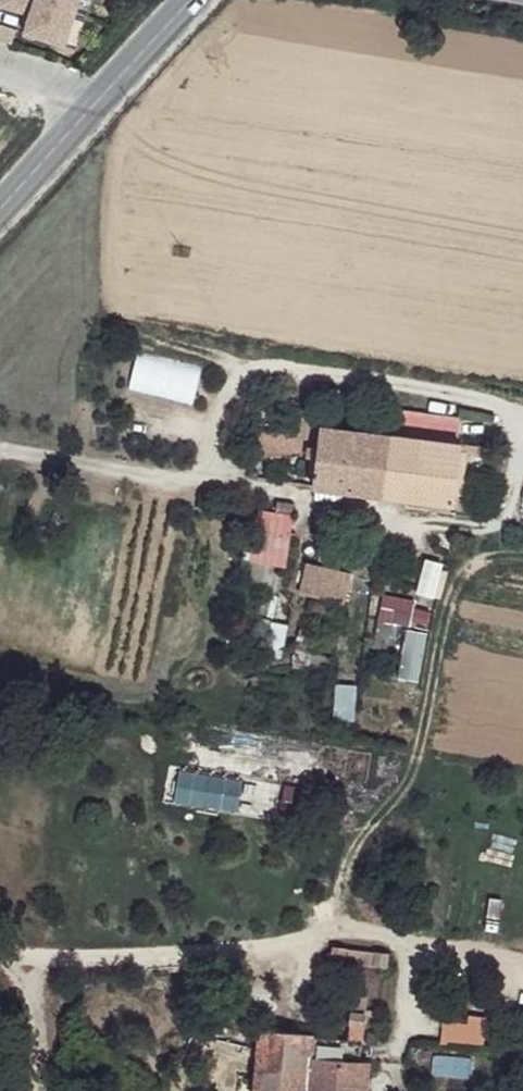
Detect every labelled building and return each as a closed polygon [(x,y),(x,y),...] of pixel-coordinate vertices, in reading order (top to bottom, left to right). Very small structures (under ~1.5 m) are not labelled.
[(27,15),(22,32),(61,44),(75,0),(0,0),(0,7),(27,15)] [(0,26),(0,39),(8,43),(13,30),(0,26)] [(375,406),(373,430),(438,438),(440,413),(375,406)] [(300,447),(298,482),(368,490),(373,430),(302,422),(302,424),(300,447)] [(443,439),(373,430),(368,490),(438,499),(443,439)] [(506,487),(505,502),(522,504),(522,488),(506,487)] [(280,513),(246,507),(241,558),(275,562),(280,513)] [(338,569),(294,559),(289,589),(333,599),(338,569)] [(406,622),(414,599),(384,589),(376,612),(406,622)] [(400,645),(404,622),(374,617),(370,640),(400,645)] [(419,678),(426,627),(404,624),(397,675),(419,678)] [(333,787),(175,767),(174,791),(329,814),(333,787)] [(385,969),(387,947),(331,943),(329,965),(385,969)] [(484,1043),(487,1012),(466,1010),(465,1020),(441,1018),(439,1038),(484,1043)] [(262,1028),(257,1090),(366,1090),(371,1041),(262,1028)]
